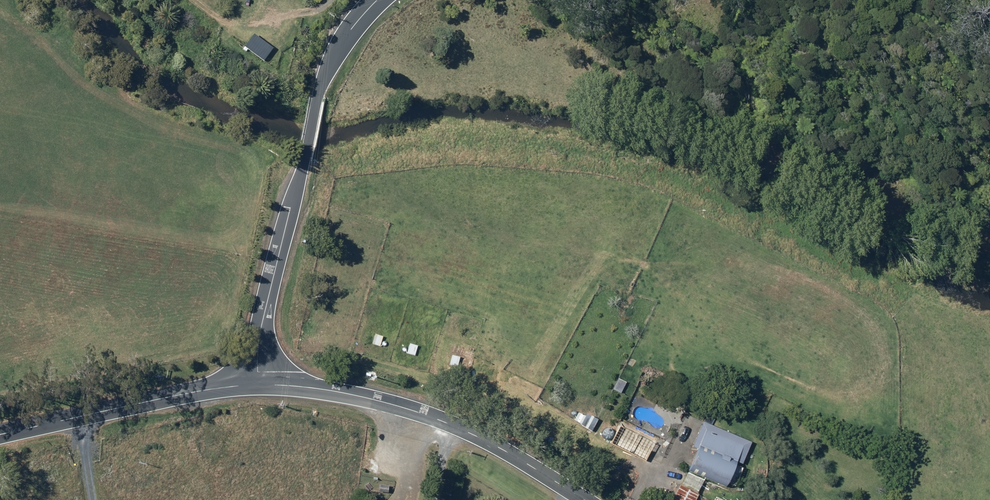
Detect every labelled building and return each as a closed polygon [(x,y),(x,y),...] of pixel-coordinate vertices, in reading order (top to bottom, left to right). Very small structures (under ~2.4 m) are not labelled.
[(370,343),(379,346),(382,335),(373,333),(370,343)] [(406,353),(414,355),(416,344),(408,342),(406,353)] [(448,364),(456,366),(459,356),(450,354),(448,364)] [(670,385),(685,392),(689,382),(674,376),(670,385)] [(612,389),(620,393),(625,381),(618,377),(612,389)] [(579,424),(591,431),(597,419),(585,412),(584,415),(577,412),(573,420),(580,423),(579,424)] [(525,424),(532,428),(537,418),(531,414),(525,424)] [(608,443),(644,461),(656,438),(620,419),(608,443)] [(546,433),(555,439),(559,432),(550,426),(546,433)] [(687,470),(725,486),(726,482),(733,485),(742,466),(734,463),(742,444),(705,428),(687,470)] [(562,448),(568,452),(573,443),(567,439),(562,448)] [(595,463),(597,464),(603,454),(596,450),(591,460),(587,458),(582,466),(590,471),(595,463)] [(697,493),(679,484),(670,499),(694,499),(697,493)]
